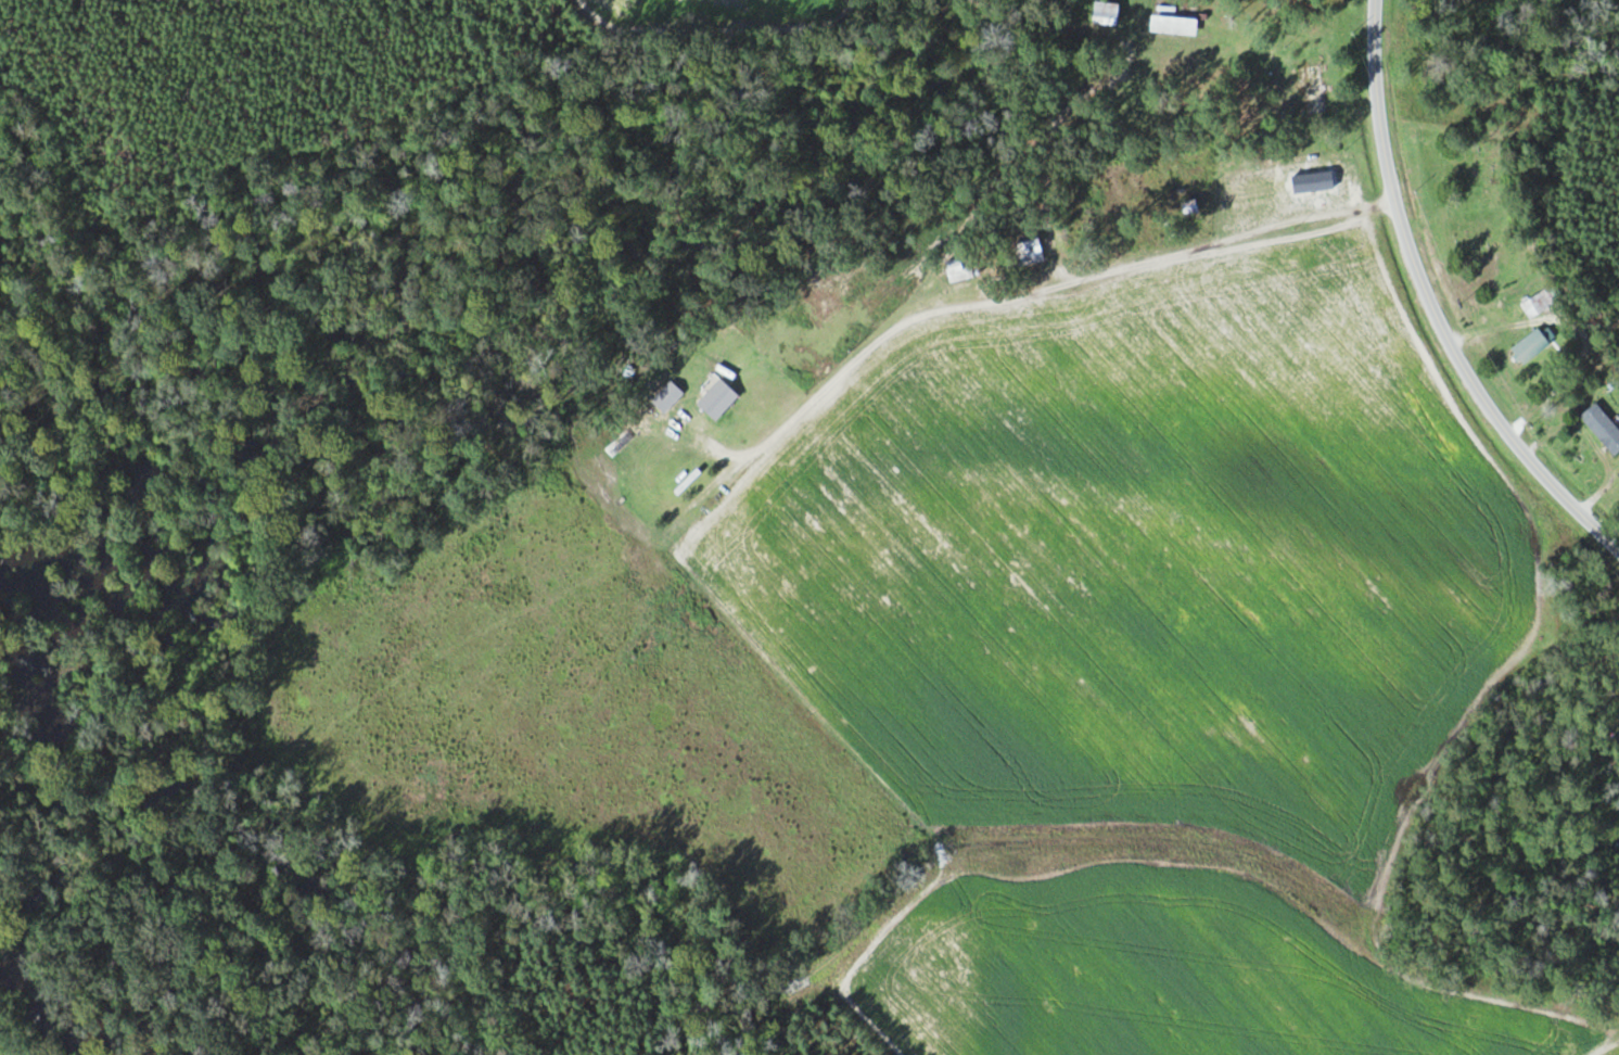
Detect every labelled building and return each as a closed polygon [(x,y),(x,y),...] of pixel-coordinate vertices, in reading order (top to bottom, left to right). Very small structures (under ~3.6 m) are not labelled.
[(1116,26),(1119,4),(1094,0),(1091,23),(1116,26)] [(1149,33),(1196,36),(1197,19),(1150,15),(1149,33)] [(1301,68),(1307,116),(1327,114),(1320,65),(1301,68)] [(1183,216),(1197,212),(1194,200),(1180,204),(1183,216)] [(1020,267),(1044,261),(1038,239),(1014,244),(1020,267)] [(974,277),(967,255),(943,263),(951,285),(974,277)] [(1557,301),(1546,287),(1521,305),(1532,320),(1557,301)] [(1538,329),(1509,348),(1520,365),(1557,341),(1548,328),(1541,333),(1538,329)] [(714,422),(739,396),(720,377),(695,403),(714,422)] [(651,401),(663,414),(684,393),(672,380),(651,401)] [(1618,461),(1618,427),(1615,422),(1618,419),(1610,407),(1590,423),(1609,446),(1601,452),(1613,466),(1618,461)]
